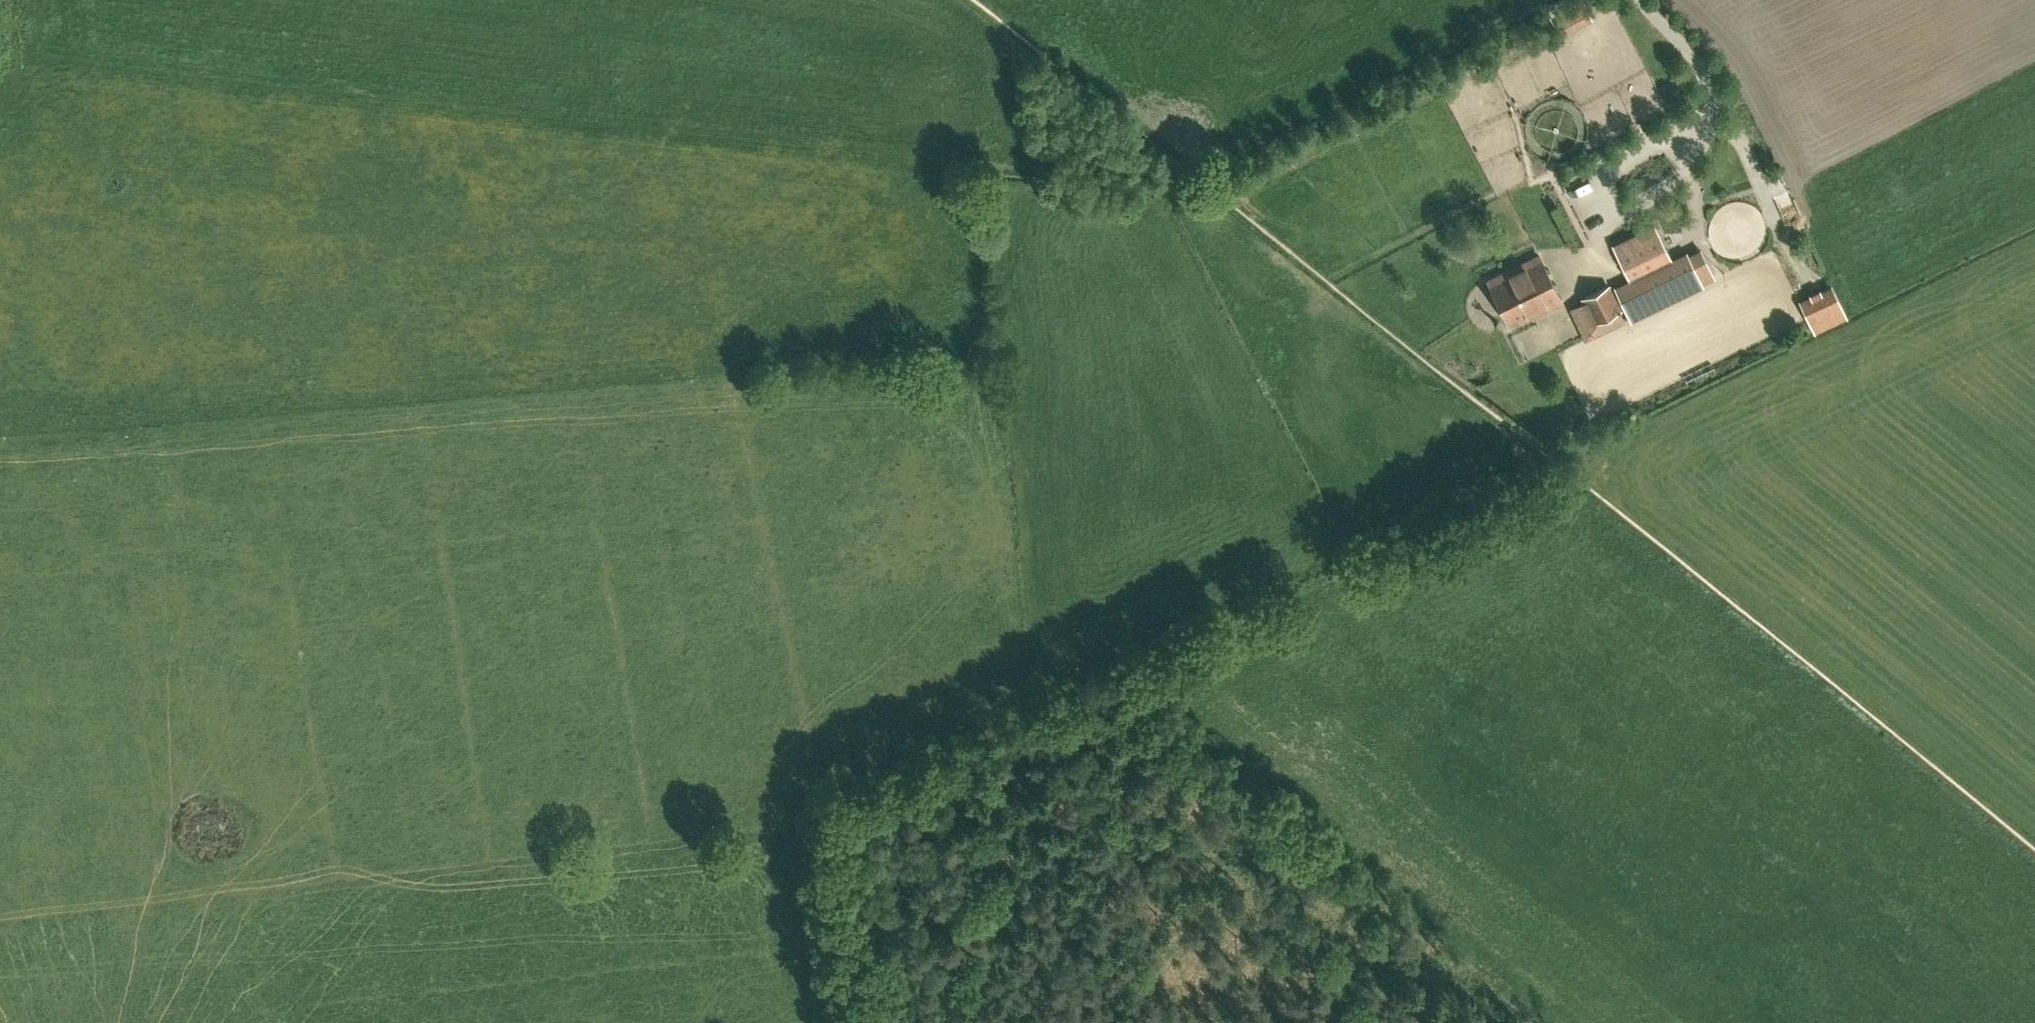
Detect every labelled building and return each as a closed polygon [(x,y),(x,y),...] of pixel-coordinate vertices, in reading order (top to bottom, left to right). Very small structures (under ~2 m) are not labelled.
[(1688,254),(1681,257),(1659,268),(1615,288),(1627,313),(1630,319),(1696,288),(1702,285),(1702,283),(1714,278),(1701,250),(1689,255),(1688,254)] [(1539,255),(1487,281),(1509,325),(1561,300),(1539,255)] [(1622,309),(1609,283),(1580,297),(1592,323),(1622,309)] [(1826,327),(1809,295),(1798,300),(1815,332),(1826,327)]
